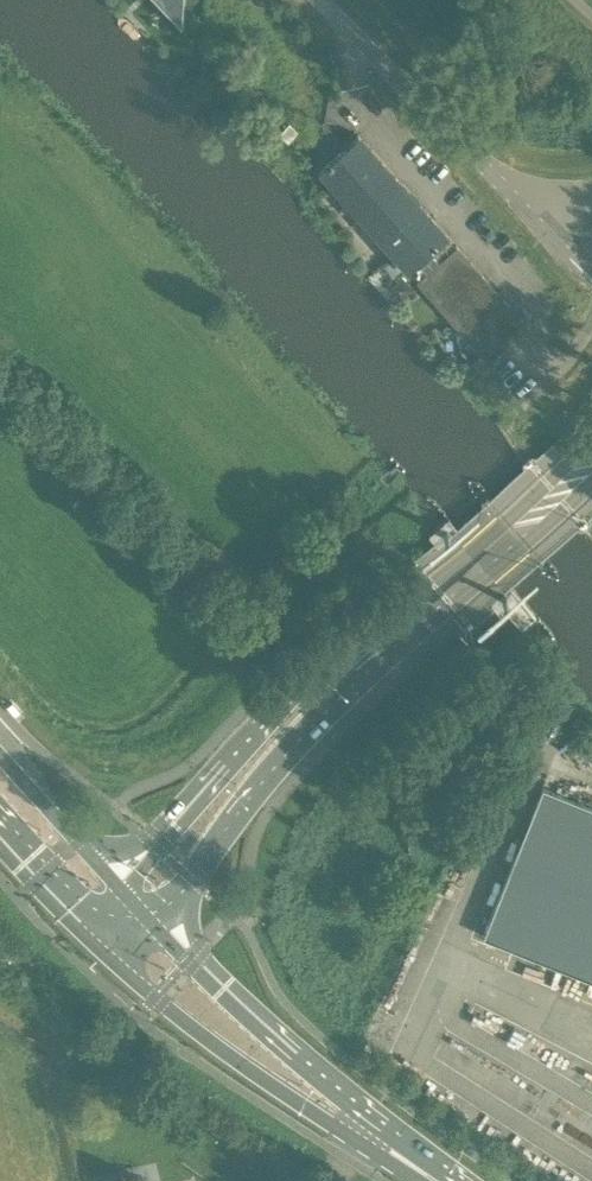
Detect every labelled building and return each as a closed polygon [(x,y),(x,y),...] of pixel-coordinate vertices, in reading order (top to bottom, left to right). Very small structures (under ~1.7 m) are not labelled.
[(181,24),(183,0),(158,0),(181,24)] [(359,134),(320,169),(408,269),(410,268),(446,236),(448,234),(359,134)] [(418,280),(484,355),(523,320),(457,245),(456,246),(446,236),(410,268),(419,279),(418,280)] [(488,493),(479,501),(539,569),(548,561),(488,493)] [(538,786),(479,935),(591,980),(591,807),(538,786)]
